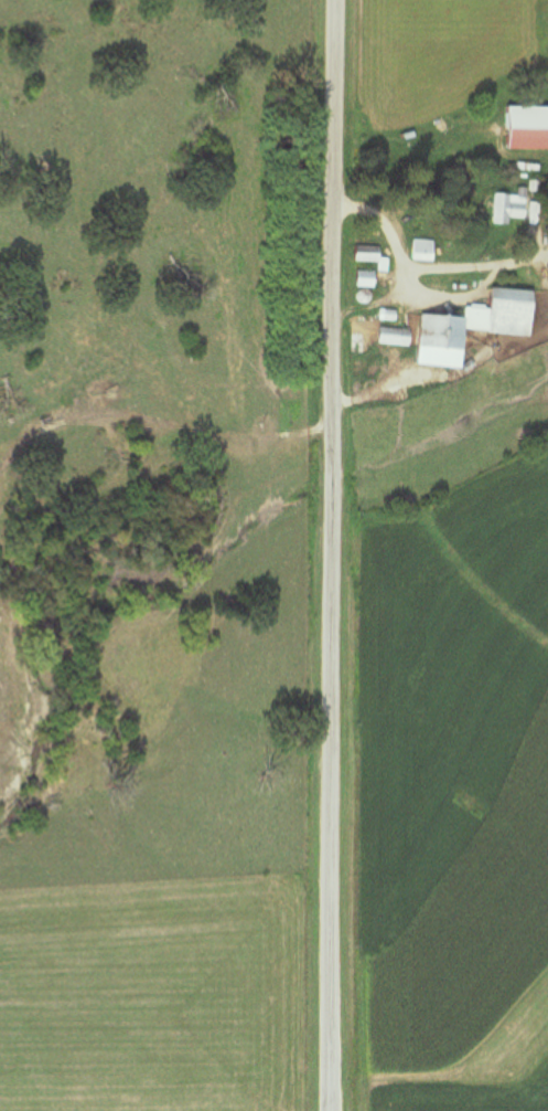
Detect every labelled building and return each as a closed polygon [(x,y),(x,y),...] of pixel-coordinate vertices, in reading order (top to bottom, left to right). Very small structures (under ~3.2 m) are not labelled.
[(512,107),(512,150),(547,150),(547,107),(512,107)] [(539,227),(540,201),(528,201),(529,196),(497,194),(496,223),(521,225),(521,226),(539,227)] [(437,241),(416,241),(416,263),(437,263),(437,241)] [(384,247),(358,247),(358,263),(384,263),(384,247)] [(379,273),(361,273),(361,289),(379,289),(379,273)] [(535,337),(538,291),(496,289),(495,310),(469,308),(469,318),(425,316),(422,366),(467,369),(469,332),(535,337)] [(383,346),(415,346),(415,330),(383,330),(383,346)]
